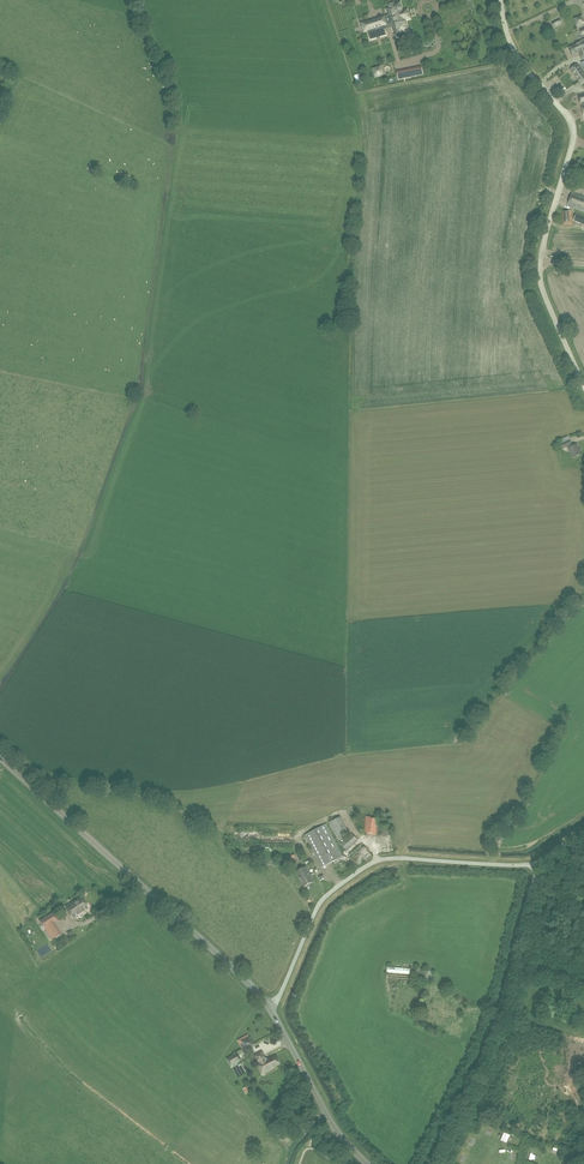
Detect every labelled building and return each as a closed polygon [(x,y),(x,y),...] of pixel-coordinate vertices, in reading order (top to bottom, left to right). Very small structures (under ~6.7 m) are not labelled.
[(408,9),(405,10),(402,11),(400,3),(394,4),(394,3),(393,3),(393,2),(392,2),(391,2),(391,3),(390,3),(390,4),(390,5),(389,6),(392,14),(361,23),(364,32),(383,26),(392,24),(393,27),(395,35),(396,37),(397,37),(399,37),(405,35),(404,33),(404,32),(403,32),(402,30),(407,28),(405,20),(407,19),(411,18),(408,9)] [(471,43),(481,38),(474,25),(464,30),(471,43)] [(577,42),(578,43),(573,46),(571,47),(570,48),(572,54),(574,54),(576,53),(576,54),(579,52),(582,59),(583,58),(583,39),(577,42)] [(583,83),(583,74),(577,64),(570,69),(581,85),(583,83)] [(384,75),(381,66),(372,69),(375,77),(384,75)] [(421,67),(396,72),(398,79),(423,74),(421,67)] [(572,193),(568,205),(583,211),(583,197),(572,193)] [(563,225),(572,224),(571,210),(562,211),(563,225)] [(576,221),(583,224),(583,217),(576,214),(573,220),(576,221)] [(572,446),(571,444),(570,440),(562,444),(564,447),(568,446),(569,448),(568,448),(573,458),(581,454),(577,444),(572,446)] [(321,867),(343,856),(335,842),(338,840),(349,834),(340,816),(329,822),(326,824),(304,835),(321,867)] [(391,837),(392,825),(378,824),(379,817),(366,816),(364,834),(391,837)] [(345,850),(357,839),(352,833),(340,843),(345,850)] [(364,863),(372,856),(362,844),(349,854),(359,865),(363,862),(364,863)] [(300,879),(309,874),(306,867),(296,872),(300,879)] [(304,886),(313,881),(309,874),(300,879),(304,886)] [(72,918),(88,907),(81,896),(65,906),(72,918)] [(58,920),(53,912),(39,921),(52,941),(55,938),(48,926),(58,920)] [(29,932),(25,935),(33,944),(37,940),(29,932)] [(238,1041),(243,1049),(244,1051),(254,1045),(253,1044),(248,1035),(238,1041)] [(268,1058),(265,1057),(261,1051),(255,1054),(259,1063),(263,1070),(269,1067),(271,1070),(280,1064),(275,1054),(268,1058)] [(236,1054),(228,1058),(231,1063),(232,1065),(240,1061),(236,1054)] [(489,1127),(487,1134),(493,1136),(495,1130),(489,1127)] [(505,1134),(503,1142),(510,1143),(512,1135),(505,1134)] [(470,1139),(468,1144),(477,1147),(479,1142),(470,1139)]
